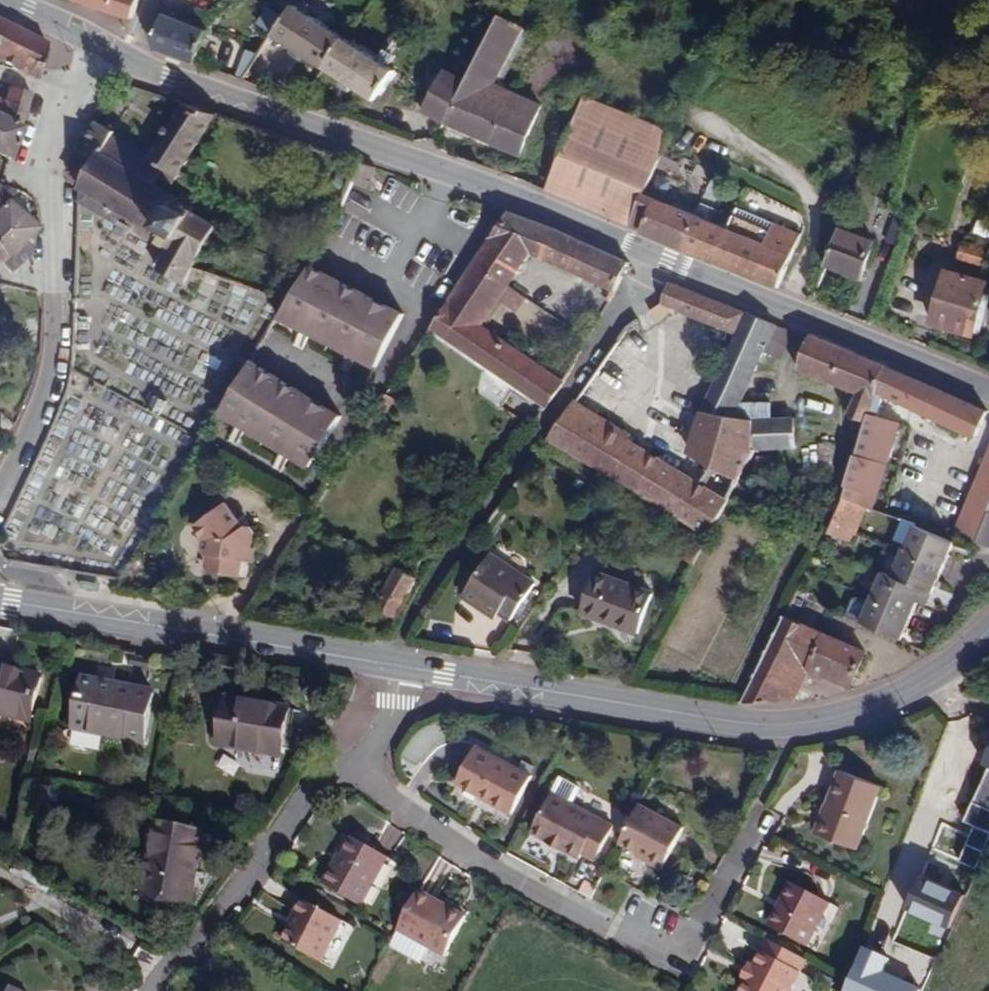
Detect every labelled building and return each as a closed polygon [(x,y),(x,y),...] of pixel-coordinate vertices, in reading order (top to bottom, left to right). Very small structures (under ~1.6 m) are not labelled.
[(139,0),(74,0),(131,20),(139,0)] [(322,67),(344,35),(294,2),(273,35),(322,67)] [(152,38),(155,48),(194,62),(207,29),(164,12),(157,29),(152,38)] [(38,77),(50,41),(0,15),(0,58),(38,77)] [(464,81),(442,122),(517,154),(540,105),(496,83),(489,81),(518,25),(499,15),(464,81)] [(489,81),(496,83),(525,28),(518,25),(489,81)] [(394,69),(344,35),(322,67),(373,100),(394,69)] [(442,122),(464,81),(445,69),(422,112),(442,122)] [(24,125),(34,95),(33,92),(10,86),(6,101),(0,98),(0,113),(24,125)] [(630,226),(645,191),(662,149),(663,146),(669,131),(585,96),(546,189),(630,226)] [(83,140),(157,186),(168,169),(179,176),(217,116),(218,114),(181,102),(147,155),(110,137),(114,131),(95,119),(83,140)] [(24,125),(0,113),(0,153),(13,159),(24,125)] [(219,224),(157,186),(83,140),(79,147),(96,157),(81,180),(77,187),(80,189),(97,199),(90,210),(115,225),(122,214),(154,233),(153,235),(156,237),(159,233),(165,237),(162,242),(170,247),(158,266),(184,283),(193,267),(219,224)] [(66,171),(81,180),(96,157),(79,147),(66,171)] [(0,188),(0,251),(5,259),(0,262),(4,265),(12,274),(34,255),(22,242),(35,229),(37,228),(13,201),(17,194),(20,191),(17,189),(11,187),(4,185),(1,185),(0,188)] [(645,191),(630,226),(642,232),(781,286),(802,234),(734,206),(725,226),(645,191)] [(899,242),(910,213),(899,208),(888,238),(899,242)] [(507,213),(476,259),(511,284),(532,252),(616,289),(631,262),(564,231),(509,210),(507,213)] [(976,222),(971,237),(988,242),(988,241),(988,226),(976,222)] [(880,240),(843,225),(827,265),(864,279),(880,240)] [(22,242),(34,255),(35,229),(22,242)] [(135,269),(146,243),(129,236),(119,262),(135,269)] [(959,261),(988,270),(988,266),(988,244),(980,241),(978,247),(964,244),(959,261)] [(511,284),(476,259),(434,322),(431,327),(545,403),(548,406),(566,381),(483,325),(502,297),(511,284)] [(300,350),(309,333),(344,352),(335,368),(344,373),(353,356),(371,366),(398,314),(305,264),(288,301),(278,316),(300,328),(291,345),(300,350)] [(987,287),(949,277),(936,322),(975,332),(987,287)] [(737,332),(746,311),(673,282),(664,303),(737,332)] [(502,297),(516,307),(525,293),(511,284),(502,297)] [(774,322),(746,311),(737,332),(699,415),(706,415),(735,415),(742,401),(766,348),(784,356),(793,334),(789,332),(790,327),(774,322)] [(870,413),(873,413),(887,367),(888,365),(813,333),(801,369),(859,394),(850,414),(868,421),(870,413)] [(755,416),(735,415),(706,415),(686,473),(598,420),(643,355),(621,339),(579,398),(577,398),(555,427),(547,438),(705,534),(709,536),(754,451),(755,416)] [(308,467),(340,418),(251,362),(221,412),(238,423),(227,440),(235,444),(246,428),(282,451),(272,467),(280,472),(290,456),(308,467)] [(873,413),(870,413),(868,421),(847,486),(848,490),(846,498),(869,507),(876,508),(882,492),(904,422),(881,415),(885,397),(967,433),(966,436),(976,441),(988,415),(988,408),(887,367),(873,413)] [(735,415),(755,416),(771,416),(772,401),(742,401),(735,415)] [(755,416),(754,451),(797,449),(795,417),(771,416),(755,416)] [(973,538),(984,516),(987,510),(988,505),(988,458),(956,537),(972,542),(973,538)] [(869,507),(846,498),(831,530),(855,542),(869,507)] [(241,557),(243,542),(251,545),(254,528),(251,523),(245,523),(242,525),(224,499),(194,520),(204,534),(202,544),(206,549),(204,562),(209,567),(238,571),(241,557)] [(973,538),(988,544),(988,510),(987,510),(984,516),(973,538)] [(910,627),(906,624),(918,598),(930,603),(941,579),(937,576),(949,551),(952,553),(957,542),(914,523),(892,574),(883,570),(872,596),(861,591),(850,616),(904,639),(910,627)] [(252,559),(254,545),(251,545),(243,542),(241,557),(252,559)] [(464,595),(497,618),(500,613),(511,621),(539,582),(494,551),(464,595)] [(413,574),(397,565),(375,605),(392,614),(413,574)] [(597,571),(583,612),(639,631),(653,592),(597,571)] [(849,686),(865,649),(785,615),(745,698),(744,702),(797,701),(810,676),(826,683),(829,677),(849,686)] [(31,718),(42,675),(0,665),(0,710),(31,718)] [(144,739),(154,691),(85,678),(76,726),(144,739)] [(290,707),(230,697),(222,742),(282,753),(290,707)] [(512,813),(532,774),(476,745),(457,780),(483,795),(484,793),(496,799),(493,803),(512,813)] [(881,787),(841,771),(816,834),(856,850),(881,787)] [(594,859),(613,824),(550,791),(529,830),(545,837),(547,834),(565,843),(563,848),(578,856),(581,851),(594,859)] [(493,803),(496,799),(484,793),(483,795),(482,797),(493,803)] [(988,843),(988,808),(975,801),(967,820),(977,825),(961,860),(978,867),(988,843)] [(660,869),(682,828),(639,804),(619,842),(647,858),(645,861),(660,869)] [(954,827),(919,813),(904,851),(938,865),(954,827)] [(144,892),(190,901),(204,835),(158,825),(151,857),(144,856),(139,881),(145,883),(144,892)] [(547,834),(545,837),(563,848),(565,843),(547,834)] [(389,853),(356,835),(342,859),(338,857),(326,880),(361,901),(389,853)] [(783,898),(787,901),(773,927),(806,945),(830,902),(793,881),(783,898)] [(450,906),(447,910),(434,902),(436,898),(420,888),(398,926),(420,939),(446,954),(468,916),(450,906)] [(284,936),(321,956),(343,917),(303,895),(295,909),(299,910),(284,936)] [(447,910),(450,906),(436,898),(434,902),(447,910)] [(787,901),(783,898),(769,924),(773,927),(787,901)] [(395,933),(390,942),(412,954),(420,939),(398,926),(395,933)] [(798,972),(805,960),(767,938),(760,950),(798,972)] [(754,965),(746,980),(744,979),(738,990),(788,990),(798,972),(760,950),(752,965),(754,965)] [(752,965),(748,963),(740,977),(744,979),(746,980),(754,965),(752,965)]
